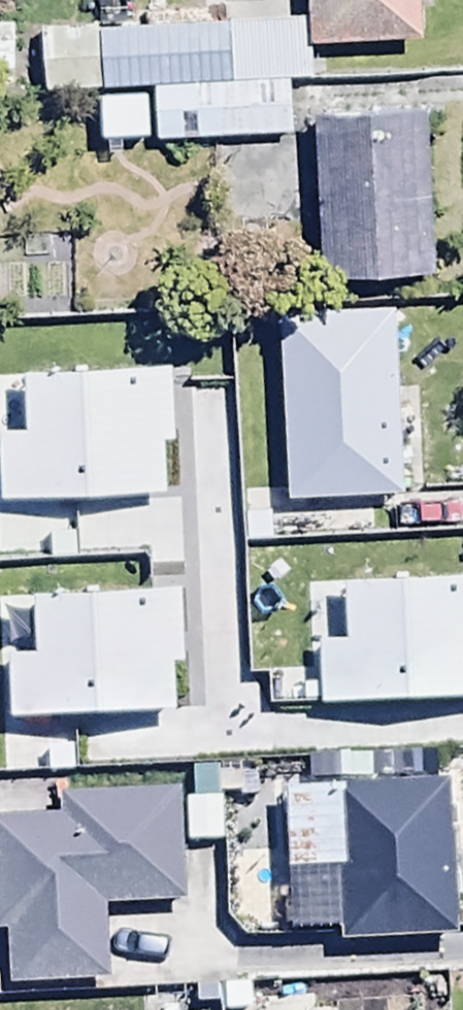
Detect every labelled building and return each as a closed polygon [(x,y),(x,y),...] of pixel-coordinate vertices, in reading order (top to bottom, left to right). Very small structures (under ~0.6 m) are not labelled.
[(286,88),(313,87),(312,56),(422,50),(419,0),(310,0),(311,28),(38,36),(40,99),(150,96),(286,88)] [(286,88),(150,96),(152,146),(287,142),(286,88)] [(430,121),(313,127),(321,291),(438,285),(430,121)] [(393,316),(276,323),(288,507),(404,499),(393,316)] [(102,333),(103,398),(205,397),(204,332),(102,333)] [(58,604),(59,551),(0,550),(0,602),(58,604)] [(269,578),(274,698),(456,691),(452,572),(269,578)] [(339,879),(341,950),(458,946),(453,795),(283,800),(286,880),(339,879)] [(65,825),(0,825),(0,941),(10,941),(10,990),(105,989),(105,911),(178,911),(179,802),(64,802),(65,825)]
